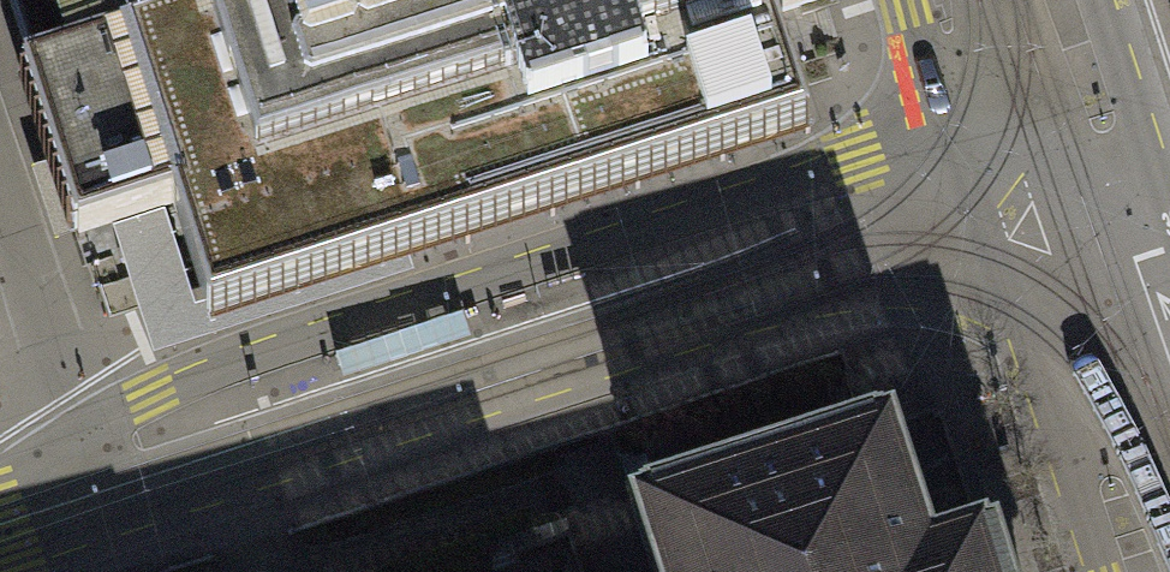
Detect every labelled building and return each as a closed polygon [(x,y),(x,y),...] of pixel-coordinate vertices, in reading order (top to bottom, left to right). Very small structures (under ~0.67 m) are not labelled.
[(31,70),(23,73),(25,78),(17,80),(69,239),(77,236),(78,241),(111,230),(163,213),(172,210),(174,217),(204,306),(206,313),(211,327),(410,262),(530,223),(810,132),(804,114),(780,38),(773,16),(821,0),(7,0),(31,70)] [(163,213),(111,230),(154,359),(414,274),(410,262),(211,327),(204,306),(195,309),(163,213)] [(918,423),(896,431),(899,442),(896,443),(932,555),(982,539),(976,519),(943,414),(918,423)] [(996,540),(986,543),(985,538),(982,539),(959,547),(932,555),(896,443),(899,442),(896,431),(892,432),(892,430),(879,434),(876,427),(645,502),(646,507),(633,511),(653,571),(1006,571),(996,540)]
